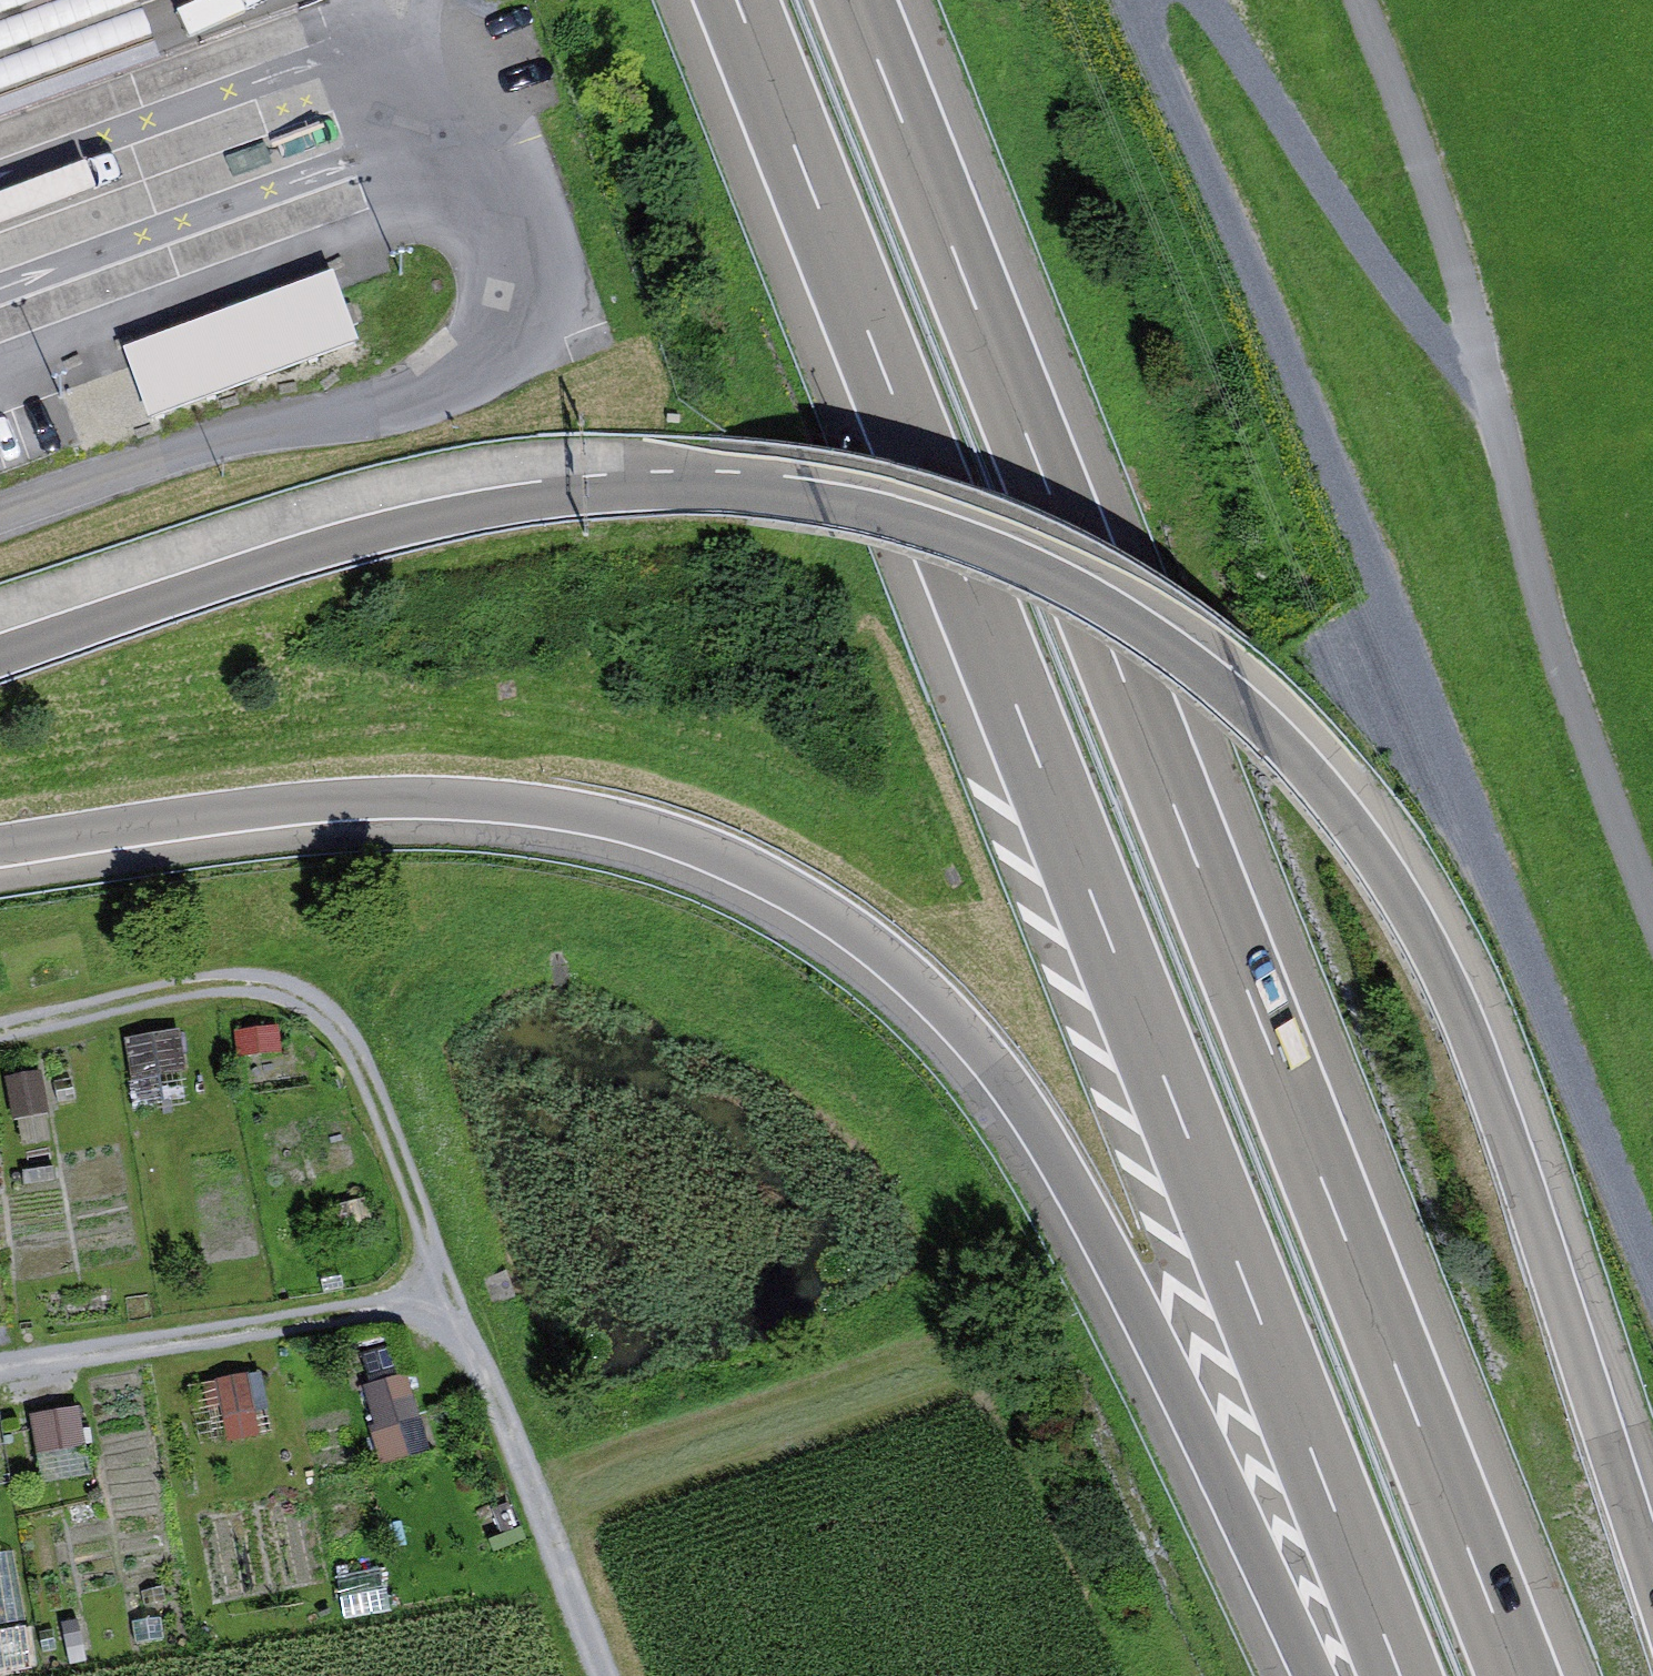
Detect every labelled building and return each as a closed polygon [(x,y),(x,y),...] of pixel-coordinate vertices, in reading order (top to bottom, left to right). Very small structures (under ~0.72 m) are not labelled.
[(119,0),(0,0),(0,135),(149,79),(119,0)] [(373,340),(350,278),(136,355),(158,418),(373,340)] [(411,1370),(365,1383),(388,1458),(433,1444),(411,1370)] [(40,1412),(48,1474),(86,1469),(77,1407),(40,1412)]
